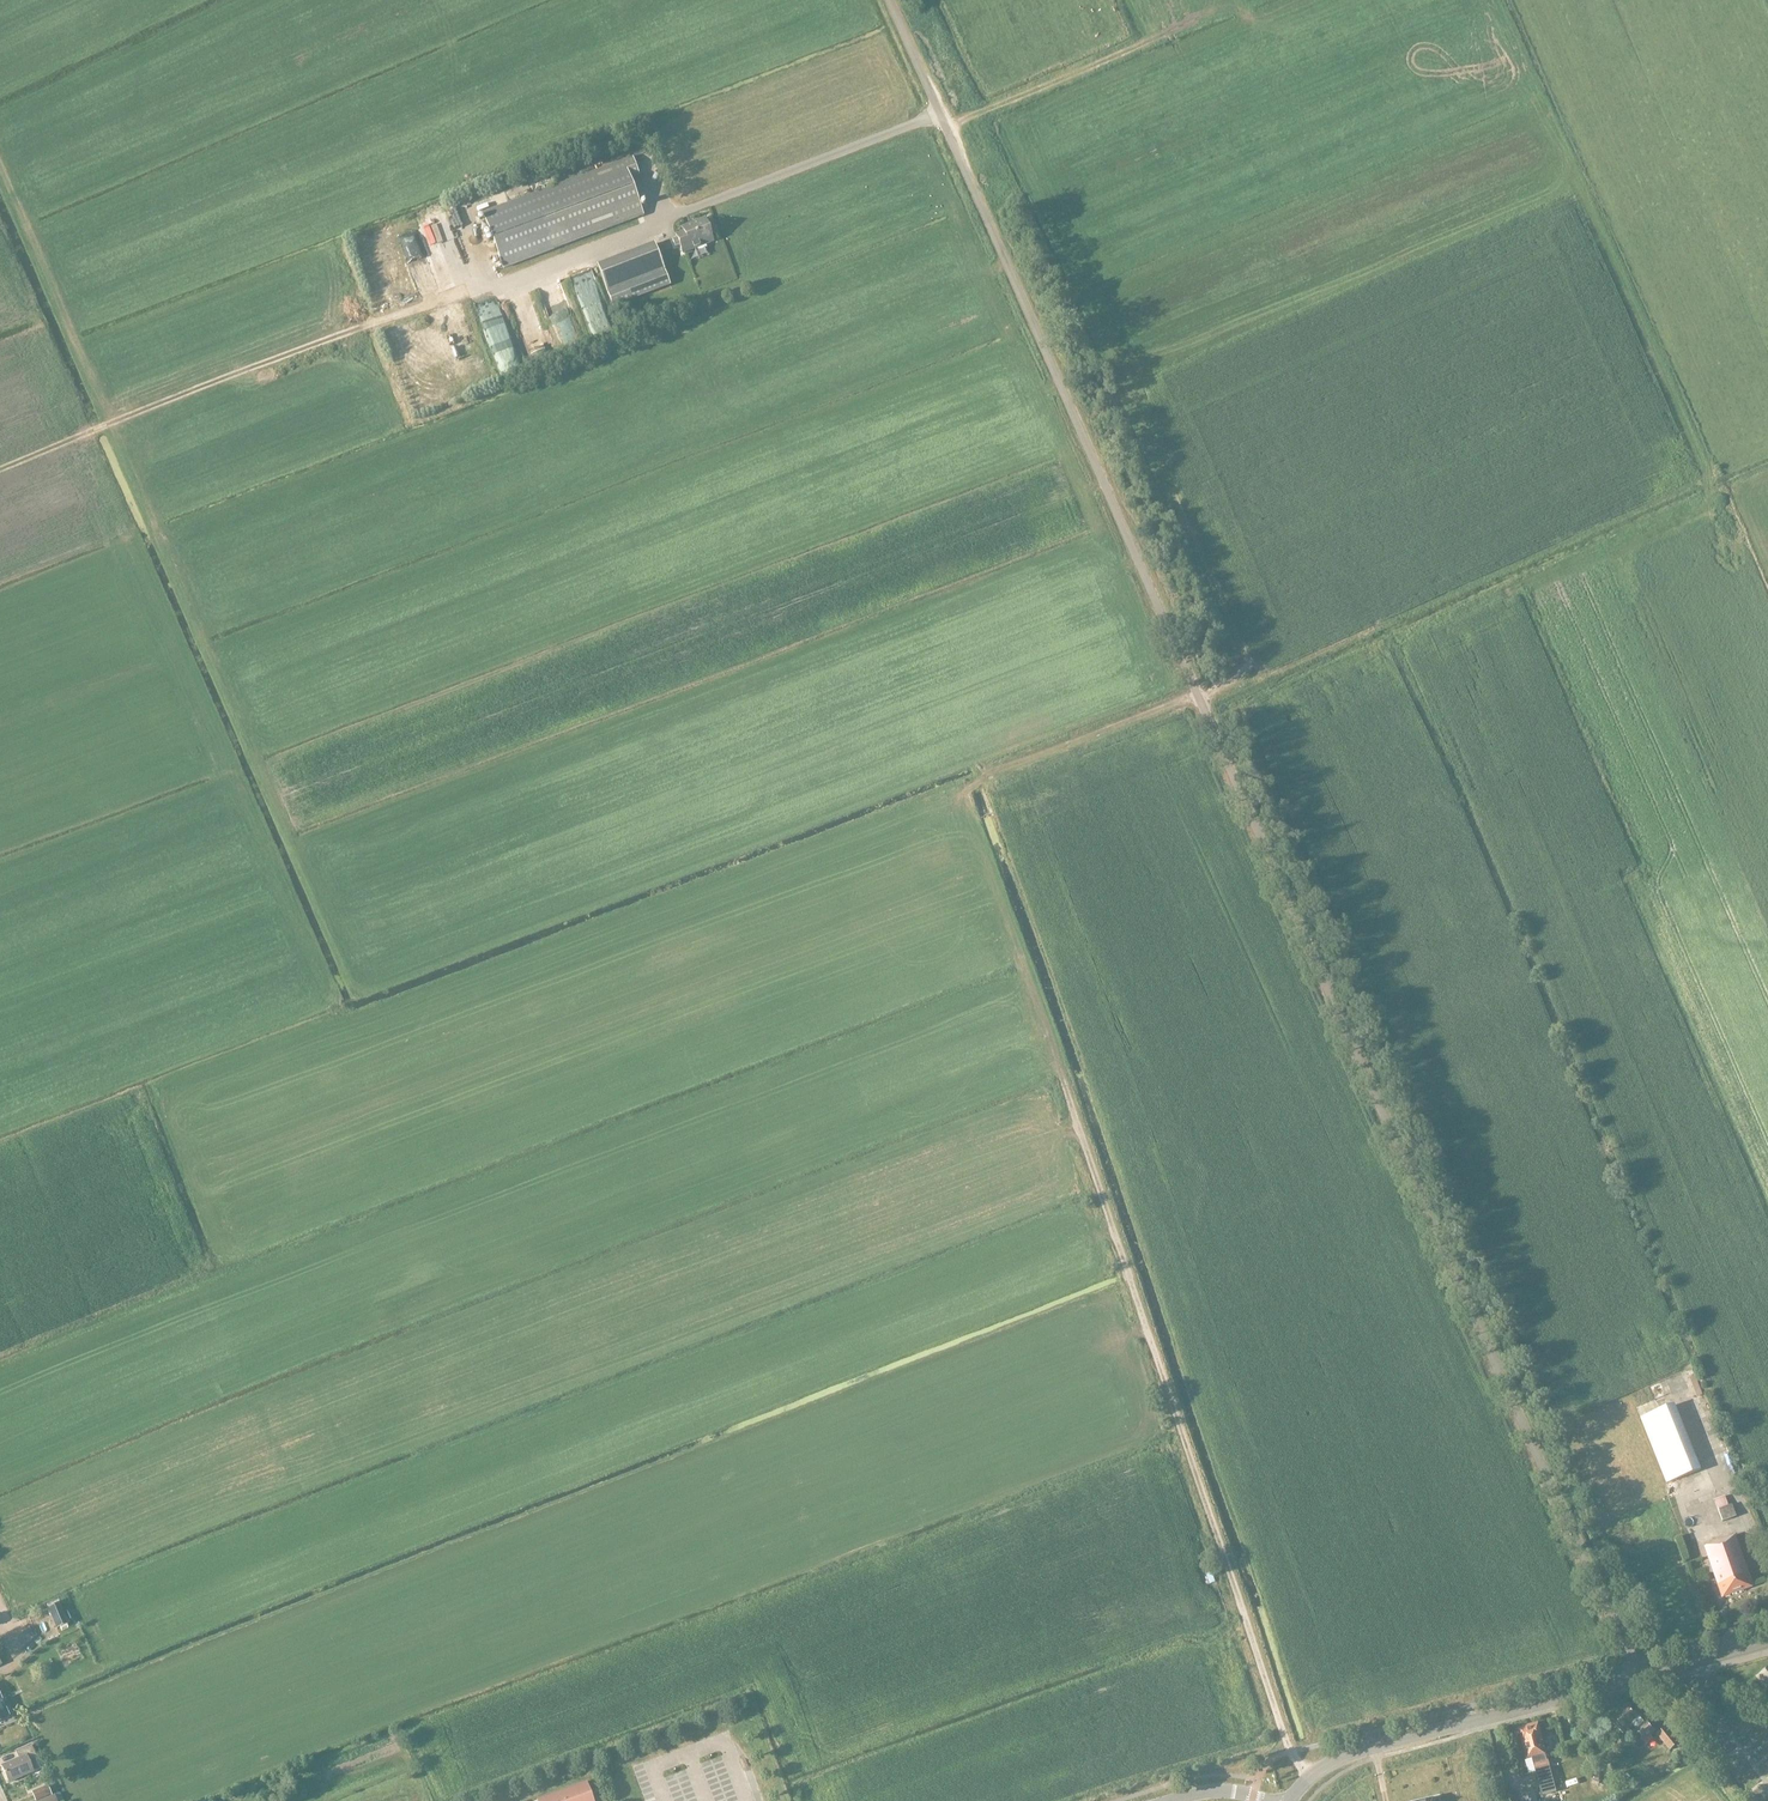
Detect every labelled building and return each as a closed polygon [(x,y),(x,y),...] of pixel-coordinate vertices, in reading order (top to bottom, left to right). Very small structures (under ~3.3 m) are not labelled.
[(638,176),(636,171),(631,159),(532,196),(532,195),(482,214),(502,269),(552,250),(552,249),(642,216),(628,179),(638,176)] [(676,238),(672,240),(674,247),(679,245),(682,253),(711,242),(703,220),(681,228),(683,233),(675,236),(676,238)] [(596,266),(607,294),(612,307),(669,285),(653,245),(642,249),(641,249),(596,266)] [(630,328),(637,325),(631,312),(624,315),(630,328)] [(535,338),(543,337),(542,330),(534,331),(535,338)] [(1687,1366),(1683,1350),(1675,1353),(1674,1347),(1667,1349),(1673,1370),(1687,1366)] [(1666,1348),(1657,1351),(1660,1361),(1669,1358),(1666,1348)] [(1640,1417),(1666,1483),(1700,1470),(1674,1404),(1640,1417)] [(1731,1505),(1727,1507),(1723,1497),(1714,1501),(1722,1522),(1736,1517),(1731,1505)] [(1713,1544),(1704,1547),(1721,1597),(1752,1586),(1734,1535),(1713,1543),(1713,1544)] [(68,1624),(59,1603),(48,1608),(56,1629),(68,1624)] [(1757,1676),(1767,1691),(1767,1668),(1757,1676)] [(1632,1703),(1610,1720),(1621,1734),(1632,1726),(1636,1730),(1634,1732),(1642,1742),(1656,1732),(1648,1721),(1643,1725),(1640,1720),(1643,1718),(1632,1703)] [(1669,1713),(1678,1724),(1686,1718),(1676,1707),(1669,1713)] [(1537,1724),(1518,1729),(1526,1761),(1532,1760),(1539,1787),(1541,1796),(1542,1795),(1555,1792),(1552,1783),(1550,1775),(1537,1724)] [(1668,1751),(1678,1744),(1667,1728),(1656,1735),(1668,1751)] [(11,1762),(1,1766),(8,1783),(33,1772),(32,1772),(40,1769),(35,1758),(36,1758),(31,1745),(15,1752),(18,1759),(15,1760),(15,1762),(12,1763),(11,1762)] [(591,1782),(538,1800),(598,1800),(591,1782)] [(31,1792),(35,1800),(36,1800),(51,1795),(47,1786),(31,1792)]
